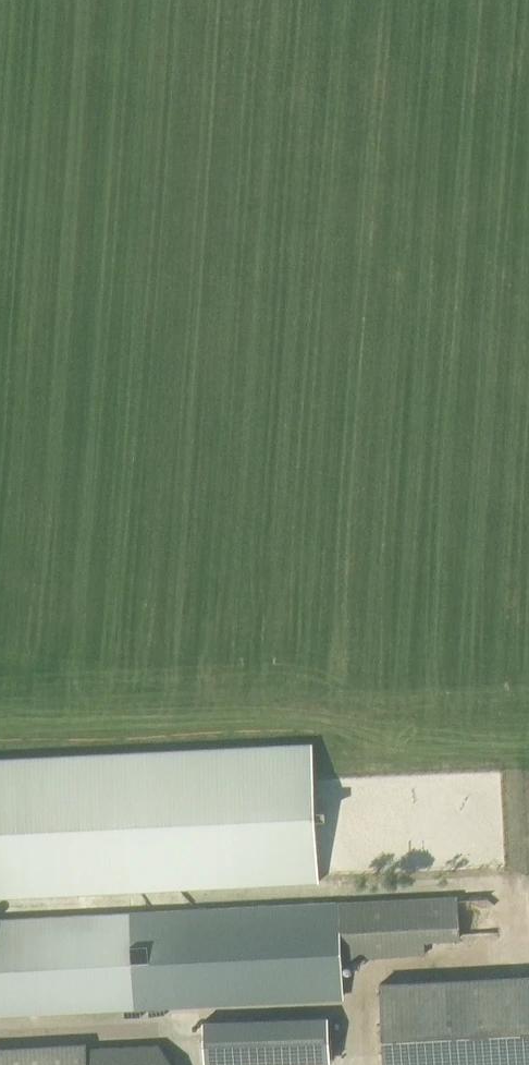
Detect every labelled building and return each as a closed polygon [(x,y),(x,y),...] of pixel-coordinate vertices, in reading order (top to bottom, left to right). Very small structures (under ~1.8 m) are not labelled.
[(319,883),(312,742),(0,757),(0,899),(319,883)] [(0,923),(0,1018),(136,1011),(336,1002),(333,960),(460,954),(458,899),(0,923)] [(379,984),(384,1064),(528,1064),(528,975),(379,984)] [(204,1064),(237,1064),(330,1062),(328,1018),(203,1024),(204,1064)] [(157,1045),(69,1049),(68,1047),(0,1049),(0,1064),(173,1064),(157,1045)]
